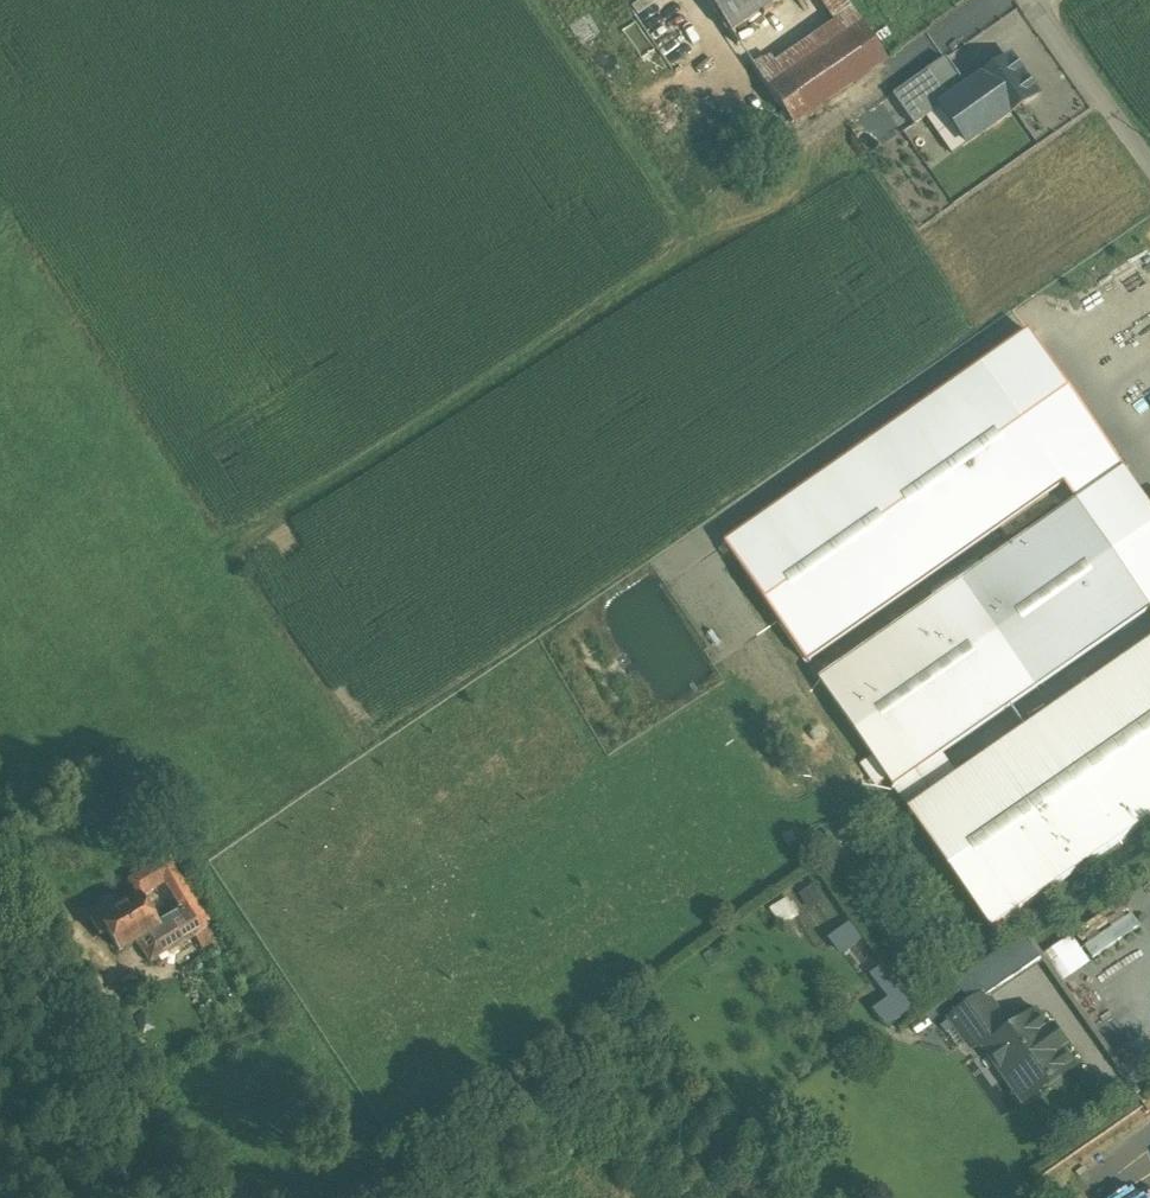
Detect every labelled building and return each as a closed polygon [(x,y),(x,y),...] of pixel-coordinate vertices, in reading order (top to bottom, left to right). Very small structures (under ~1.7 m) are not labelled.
[(728,33),(760,11),(763,16),(771,10),(768,6),(777,0),(706,0),(728,33)] [(844,0),(821,0),(836,22),(851,11),(844,0)] [(836,22),(757,76),(791,126),(885,61),(851,11),(836,22)] [(1010,59),(976,83),(1000,118),(1035,94),(1010,59)] [(894,95),(915,125),(941,107),(957,97),(967,90),(946,60),(894,95)] [(1000,118),(976,83),(967,90),(957,97),(981,132),(1000,118)] [(981,132),(957,97),(941,107),(967,142),(981,132)] [(721,539),(808,658),(1057,477),(1078,503),(1125,470),(1017,325),(721,539)] [(1125,470),(1078,503),(1149,606),(1149,505),(1125,470)] [(959,584),(1032,689),(1149,608),(1149,606),(1078,503),(959,584)] [(959,584),(820,680),(893,785),(1032,689),(959,584)] [(909,809),(992,928),(1149,818),(1149,642),(909,809)] [(202,913),(178,873),(164,881),(187,922),(202,913)] [(137,898),(99,921),(106,933),(119,953),(136,943),(149,963),(169,951),(157,930),(137,898)] [(187,922),(173,930),(181,943),(210,926),(202,913),(187,922)] [(848,921),(826,938),(839,955),(861,937),(848,921)] [(173,930),(169,923),(157,930),(169,951),(181,943),(173,930)] [(101,924),(97,926),(102,936),(106,933),(101,924)] [(1063,978),(1089,960),(1070,933),(1044,951),(1063,978)] [(885,998),(870,1009),(884,1028),(913,1007),(881,964),(867,973),(885,998)] [(984,996),(953,1018),(971,1045),(1003,1023),(984,996)] [(1036,1015),(993,1045),(1013,1073),(1008,1076),(1021,1094),(1043,1078),(1048,1085),(1073,1068),(1060,1049),(1065,1045),(1054,1030),(1049,1034),(1036,1015)]
